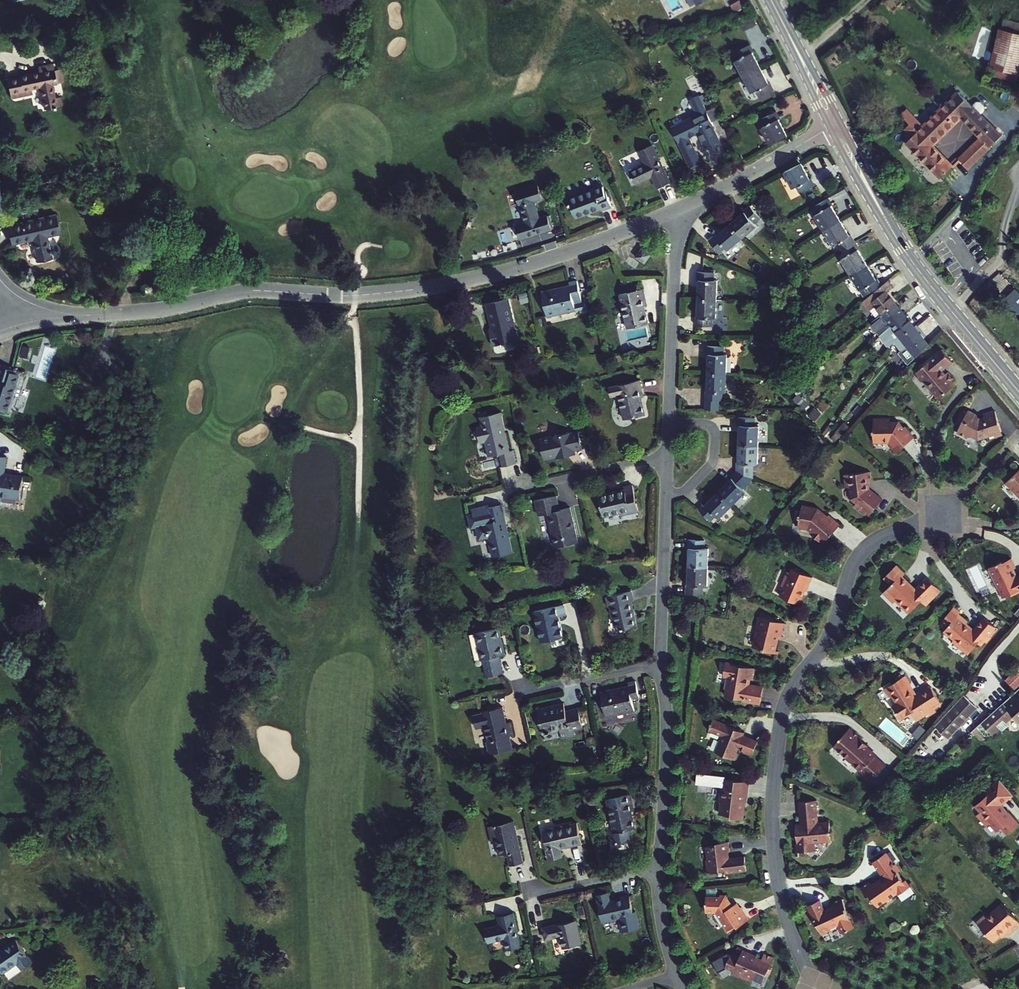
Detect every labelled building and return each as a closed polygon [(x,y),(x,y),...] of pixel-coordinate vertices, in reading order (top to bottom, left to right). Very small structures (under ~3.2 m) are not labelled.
[(999,29),(990,66),(1018,73),(1018,34),(999,29)] [(749,44),(735,51),(739,58),(735,60),(744,76),(760,68),(752,53),(753,52),(749,44)] [(53,63),(38,66),(39,71),(20,75),(20,77),(7,80),(11,99),(32,94),(31,89),(40,88),(44,109),(62,105),(60,97),(57,97),(54,84),(61,83),(58,69),(54,70),(53,63)] [(760,68),(744,76),(752,92),(755,90),(759,97),(774,89),(770,82),(768,83),(760,68)] [(906,142),(941,177),(953,165),(933,145),(962,117),(981,137),(960,159),(969,168),(1002,135),(957,91),(922,126),(915,119),(911,123),(918,130),(906,142)] [(698,94),(690,98),(698,114),(695,115),(671,127),(681,147),(690,142),(688,138),(699,133),(706,147),(720,141),(712,126),(714,125),(698,94)] [(698,114),(690,98),(687,100),(695,115),(698,114)] [(776,111),(762,118),(765,125),(761,127),(770,144),(787,136),(779,119),(780,119),(776,111)] [(657,188),(670,182),(652,145),(640,151),(646,163),(629,171),(635,184),(652,176),(657,188)] [(801,193),(803,192),(810,189),(815,186),(811,179),(810,180),(801,163),(784,172),(793,189),(798,186),(801,193)] [(594,189),(568,198),(576,218),(602,208),(602,211),(612,207),(606,190),(605,191),(602,183),(593,187),(594,189)] [(516,225),(520,239),(552,229),(548,216),(540,218),(535,201),(543,199),(538,185),(516,192),(520,206),(521,205),(526,222),(516,225)] [(814,216),(823,231),(841,220),(832,205),(834,204),(829,197),(814,206),(819,213),(814,216)] [(730,224),(742,238),(757,226),(754,223),(760,218),(750,205),(744,211),(744,212),(730,224)] [(26,224),(26,221),(7,225),(11,245),(32,240),(37,262),(52,259),(47,237),(60,234),(55,214),(41,217),(42,221),(26,224)] [(850,235),(841,220),(823,231),(833,246),(837,243),(841,250),(855,241),(851,234),(850,235)] [(719,253),(725,248),(728,250),(742,238),(730,224),(716,235),(715,234),(709,240),(719,253)] [(859,248),(855,241),(841,250),(846,257),(842,260),(851,275),(867,265),(858,249),(859,248)] [(650,254),(642,249),(636,258),(644,263),(650,254)] [(851,275),(864,297),(882,286),(878,279),(876,280),(867,265),(851,275)] [(713,273),(697,273),(697,281),(698,281),(698,298),(717,299),(717,282),(713,282),(713,273)] [(997,286),(1018,308),(1018,291),(1006,277),(997,286)] [(582,302),(577,281),(570,283),(570,286),(541,292),(547,317),(576,310),(574,304),(582,302)] [(877,318),(896,303),(887,293),(894,288),(888,281),(882,286),(862,302),(869,311),(870,310),(877,318)] [(643,289),(620,294),(628,328),(648,323),(645,308),(647,308),(643,289)] [(508,298),(486,303),(493,328),(494,335),(491,335),(493,346),(518,340),(508,298)] [(716,319),(717,299),(698,298),(697,318),(696,318),(696,326),(712,327),(712,319),(716,319)] [(886,331),(905,315),(896,303),(877,318),(886,331)] [(895,343),(915,327),(905,315),(886,331),(879,337),(888,349),(895,343)] [(915,327),(895,343),(910,363),(928,345),(915,327)] [(709,354),(708,373),(727,374),(727,354),(723,354),(723,347),(707,347),(706,352),(706,354),(709,354)] [(922,367),(915,373),(917,376),(917,380),(920,383),(924,383),(937,399),(950,389),(947,386),(950,384),(952,382),(945,374),(943,375),(940,371),(951,362),(940,350),(921,367),(922,367)] [(10,413),(15,396),(17,386),(23,388),(26,376),(16,373),(17,371),(0,366),(0,409),(10,413)] [(719,393),(723,393),(726,393),(727,374),(708,373),(707,392),(706,392),(705,410),(718,410),(719,400),(719,393)] [(640,380),(609,388),(611,397),(618,395),(624,420),(645,415),(641,398),(643,397),(640,380)] [(17,386),(15,396),(20,397),(23,388),(17,386)] [(996,440),(1001,435),(996,414),(984,416),(985,420),(979,422),(976,420),(978,417),(968,412),(966,416),(964,414),(957,426),(960,428),(957,434),(967,439),(970,435),(979,440),(988,438),(989,442),(996,440)] [(510,451),(501,413),(483,418),(485,428),(479,429),(482,443),(487,442),(491,457),(500,455),(503,467),(506,466),(516,464),(513,450),(510,451)] [(754,418),(738,418),(738,426),(739,426),(739,444),(758,445),(758,427),(754,427),(754,418)] [(874,434),(874,442),(888,441),(889,444),(892,447),(892,449),(896,453),(915,437),(906,426),(904,428),(899,422),(895,422),(895,424),(890,424),(889,422),(889,419),(873,420),(873,431),(873,434),(874,434)] [(557,457),(557,458),(576,454),(575,451),(582,449),(578,432),(570,433),(540,440),(545,460),(557,457)] [(758,445),(739,444),(738,462),(737,462),(736,471),(753,478),(753,464),(757,464),(758,445)] [(24,476),(5,473),(7,457),(0,456),(0,496),(21,499),(24,476)] [(1009,480),(1018,490),(1018,470),(1009,480)] [(718,491),(732,505),(746,491),(743,489),(754,478),(753,478),(736,471),(731,476),(732,477),(718,491)] [(871,472),(845,474),(847,487),(851,487),(852,500),(857,504),(855,507),(865,514),(868,512),(871,514),(883,499),(873,492),(869,490),(868,482),(869,482),(871,482),(871,472)] [(1009,480),(1007,482),(1018,494),(1018,490),(1009,480)] [(638,512),(632,486),(619,489),(620,491),(598,496),(603,517),(620,514),(621,516),(638,512)] [(732,505),(718,491),(705,505),(704,504),(699,509),(711,521),(716,515),(720,518),(732,505)] [(560,509),(556,496),(535,501),(539,516),(548,514),(556,548),(578,543),(569,507),(560,509)] [(502,505),(488,508),(492,523),(476,526),(480,540),(489,538),(494,557),(513,553),(502,505)] [(808,529),(811,532),(813,533),(813,537),(817,540),(820,540),(823,541),(825,543),(839,526),(828,516),(827,518),(825,519),(822,516),(822,514),(817,509),(802,506),(801,515),(799,515),(798,518),(800,519),(798,527),(808,529)] [(689,548),(689,567),(708,568),(708,549),(704,549),(704,540),(688,540),(688,548),(689,548)] [(989,569),(1003,599),(1011,595),(1012,597),(1018,594),(1018,576),(1018,577),(1017,576),(1015,577),(1013,571),(1015,570),(1016,569),(1011,560),(1004,563),(1000,563),(989,569)] [(708,587),(708,568),(689,567),(688,587),(686,587),(686,594),(704,594),(704,587),(708,587)] [(921,602),(923,604),(930,598),(932,600),(940,592),(927,579),(916,590),(902,578),(904,576),(895,567),(884,579),(891,586),(883,594),(893,604),(896,602),(909,615),(921,602)] [(812,579),(792,570),(790,575),(788,574),(781,588),(784,589),(780,598),(799,606),(805,591),(807,592),(812,579)] [(617,631),(637,627),(631,601),(629,601),(627,594),(612,598),(613,605),(611,606),(617,631)] [(930,598),(923,604),(926,607),(932,600),(930,598)] [(566,614),(563,604),(534,611),(542,642),(564,638),(559,616),(566,614)] [(943,620),(949,625),(944,632),(954,640),(952,642),(968,656),(978,644),(981,647),(984,642),(986,644),(991,639),(989,637),(996,629),(984,618),(973,631),(966,625),(968,623),(958,615),(960,613),(953,607),(943,620)] [(758,638),(756,638),(755,642),(757,642),(755,649),(763,651),(764,652),(775,655),(777,646),(779,646),(780,643),(778,643),(779,638),(781,639),(783,639),(786,625),(771,622),(765,620),(759,619),(757,628),(758,628),(757,632),(759,633),(758,638)] [(505,653),(499,628),(474,634),(480,659),(482,659),(487,677),(503,673),(499,655),(505,653)] [(757,669),(727,664),(725,676),(730,677),(727,697),(744,699),(744,701),(761,704),(764,688),(750,686),(750,685),(749,684),(750,679),(752,680),(755,680),(757,669)] [(1018,689),(1018,678),(1013,671),(1003,681),(1015,693),(1018,689)] [(891,699),(892,697),(893,697),(899,705),(894,707),(902,719),(908,715),(912,713),(917,721),(927,714),(928,716),(929,717),(937,712),(934,707),(941,702),(931,687),(918,696),(913,696),(909,689),(911,688),(905,678),(904,679),(902,675),(896,678),(899,682),(885,691),(891,699)] [(906,677),(905,678),(911,688),(909,689),(913,696),(918,696),(931,687),(930,685),(917,694),(906,677)] [(752,685),(752,680),(750,679),(749,684),(750,685),(750,686),(764,688),(764,687),(752,685)] [(629,686),(600,693),(606,718),(634,711),(632,699),(640,697),(636,682),(628,683),(629,686)] [(969,734),(973,737),(979,732),(984,737),(990,737),(991,737),(998,730),(1001,733),(1008,727),(1005,724),(1011,718),(1018,727),(1018,689),(1015,693),(969,734)] [(964,695),(956,704),(935,726),(949,739),(961,726),(978,708),(964,695)] [(563,705),(537,711),(542,734),(546,733),(546,735),(550,734),(549,732),(559,730),(559,732),(561,737),(565,736),(566,738),(570,737),(569,732),(573,731),(582,729),(578,709),(565,712),(563,705)] [(502,708),(473,715),(476,728),(483,727),(490,754),(512,749),(509,737),(513,736),(510,723),(506,724),(502,708)] [(918,722),(928,716),(927,714),(917,721),(918,722)] [(722,741),(720,742),(716,752),(736,760),(738,754),(737,752),(739,749),(740,750),(744,751),(744,753),(752,757),(758,742),(744,736),(744,735),(745,733),(737,729),(738,727),(729,723),(728,725),(715,720),(710,732),(722,737),(723,737),(722,741)] [(861,740),(849,730),(834,747),(854,764),(860,770),(859,771),(859,772),(865,777),(865,778),(871,784),(886,767),(875,758),(876,757),(867,749),(868,748),(868,747),(861,741),(861,740)] [(877,755),(868,748),(867,749),(876,757),(877,755)] [(750,782),(725,779),(724,787),(722,787),(720,802),(722,802),(720,814),(731,815),(731,818),(743,820),(744,810),(743,807),(745,797),(746,797),(748,797),(750,782)] [(1008,802),(1016,796),(1005,779),(972,802),(989,826),(995,823),(1001,831),(1006,828),(1010,835),(1018,829),(1018,819),(1008,802)] [(607,800),(614,833),(612,833),(614,843),(631,840),(629,830),(635,828),(632,811),(634,810),(630,795),(607,800)] [(831,842),(830,835),(832,833),(830,832),(830,824),(819,825),(817,810),(816,810),(815,803),(800,804),(802,826),(802,831),(797,831),(799,854),(815,853),(814,844),(831,842)] [(523,863),(518,837),(516,837),(514,830),(516,829),(514,821),(489,826),(492,841),(497,840),(500,855),(508,853),(510,866),(516,864),(523,863)] [(560,848),(582,843),(577,823),(543,832),(550,859),(562,857),(560,848)] [(743,856),(728,858),(726,858),(726,852),(727,851),(728,851),(727,842),(716,843),(716,845),(706,846),(707,861),(705,863),(706,873),(722,871),(722,874),(744,871),(743,856)] [(876,906),(889,897),(895,893),(896,894),(898,894),(908,886),(903,880),(902,880),(895,869),(897,868),(893,862),(892,863),(885,852),(871,861),(880,874),(882,873),(883,875),(884,877),(881,879),(877,879),(876,880),(875,883),(871,886),(870,884),(868,881),(859,887),(865,896),(865,895),(868,899),(871,899),(876,906)] [(621,899),(598,904),(602,922),(626,917),(627,918),(634,917),(629,896),(621,898),(621,899)] [(720,897),(706,897),(706,913),(716,913),(724,926),(723,927),(727,934),(733,930),(734,928),(737,926),(737,927),(738,928),(749,920),(741,908),(740,909),(738,910),(735,905),(733,907),(731,908),(725,901),(725,896),(720,896),(720,897)] [(831,906),(832,908),(833,909),(825,912),(825,911),(821,902),(807,908),(814,922),(815,922),(820,933),(830,928),(831,930),(838,927),(841,935),(846,932),(848,933),(850,932),(850,931),(854,929),(845,911),(846,910),(842,901),(831,906)] [(977,923),(994,942),(1000,936),(1001,937),(1007,931),(1009,934),(1018,925),(1018,923),(1003,904),(987,917),(986,915),(977,923)] [(512,913),(499,916),(501,925),(485,929),(488,943),(504,939),(507,951),(520,947),(512,913)] [(582,944),(576,921),(543,928),(546,939),(561,936),(564,948),(582,944)] [(1002,939),(1009,934),(1007,931),(1001,937),(1002,939)] [(3,973),(18,962),(23,969),(32,962),(16,940),(0,951),(0,969),(3,973)] [(763,979),(765,980),(768,973),(766,973),(772,960),(763,956),(760,961),(755,959),(755,956),(742,950),(739,957),(731,954),(724,968),(732,971),(728,980),(748,988),(749,985),(758,988),(759,988),(763,979)]
